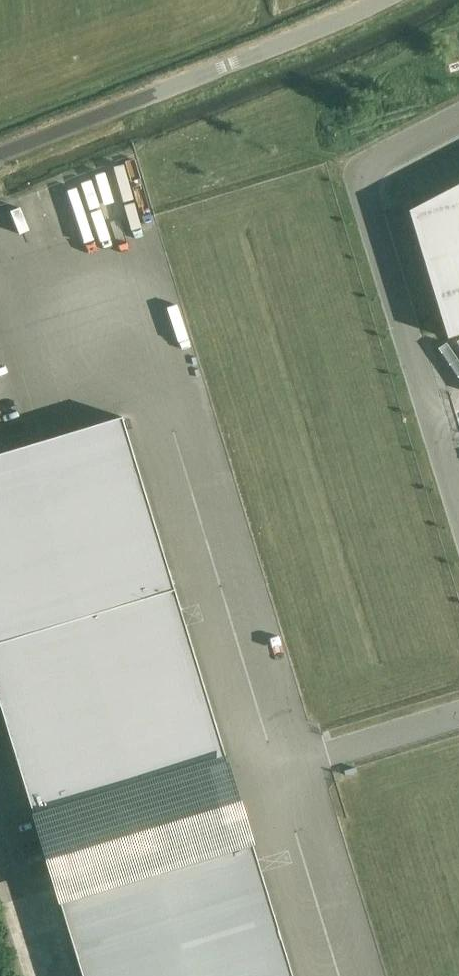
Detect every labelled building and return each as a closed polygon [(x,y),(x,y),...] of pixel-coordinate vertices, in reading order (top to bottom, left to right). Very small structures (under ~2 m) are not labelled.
[(449,194),(449,193),(413,212),(425,251),(451,335),(447,336),(448,338),(458,335),(458,188),(449,194)] [(227,761),(123,417),(0,454),(0,701),(36,819),(37,819),(127,792),(227,761)] [(36,819),(84,975),(293,975),(251,839),(168,864),(159,833),(169,830),(164,815),(154,818),(145,786),(36,819)]
